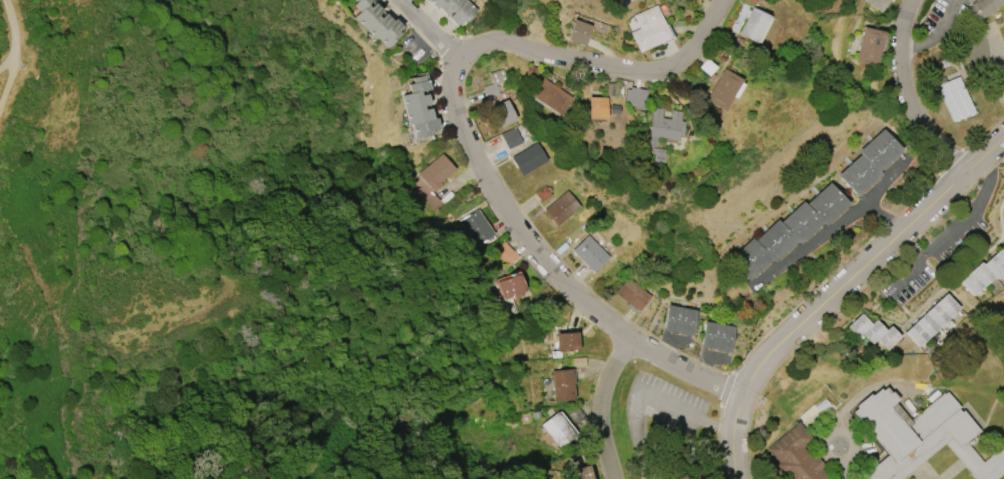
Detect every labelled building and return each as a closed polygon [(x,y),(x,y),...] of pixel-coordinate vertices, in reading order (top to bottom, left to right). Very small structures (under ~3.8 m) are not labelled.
[(357,1),(356,0),(371,0),(367,4),(360,12),(353,5),(357,1)] [(436,10),(426,0),(445,0),(438,7),(436,10)] [(438,7),(445,0),(466,0),(453,13),(451,11),(446,16),(438,7)] [(453,13),(466,0),(468,0),(477,10),(463,24),(462,22),(457,27),(455,25),(448,17),(453,13)] [(880,12),(863,0),(889,0),(880,12)] [(1002,0),(1003,3),(992,10),(993,12),(978,20),(977,18),(974,19),(969,9),(972,8),(970,4),(978,0),(1002,0)] [(364,29),(353,18),(360,12),(367,4),(370,7),(375,2),(382,10),(377,15),(364,29)] [(637,52),(629,32),(638,28),(633,15),(656,5),(670,38),(637,52)] [(751,7),(769,16),(755,43),(737,34),(751,7)] [(393,21),(377,37),(374,39),(364,29),(377,15),(380,18),(385,13),(393,21)] [(377,37),(393,21),(395,19),(402,26),(397,31),(400,34),(387,48),(377,37)] [(583,46),(566,40),(573,19),(591,25),(583,46)] [(855,62),(863,27),(884,32),(876,67),(855,62)] [(724,110),(705,99),(723,68),(742,80),(740,83),(743,85),(735,98),(732,96),(724,110)] [(489,74),(503,69),(507,81),(496,84),(496,86),(499,85),(500,90),(498,91),(499,94),(486,98),(483,87),(492,84),(489,74)] [(409,94),(407,84),(412,83),(411,78),(415,77),(415,74),(426,72),(430,89),(420,91),(409,94)] [(952,122),(937,86),(958,76),(974,112),(952,122)] [(541,77),(571,97),(558,115),(557,114),(556,116),(531,99),(532,97),(529,95),(541,77)] [(627,103),(643,104),(645,90),(628,88),(627,103)] [(404,110),(401,95),(409,94),(420,91),(421,95),(428,94),(430,104),(423,106),(404,110)] [(586,119),(586,97),(605,98),(604,119),(586,119)] [(500,127),(491,107),(507,100),(516,119),(500,127)] [(433,119),(411,124),(407,124),(404,110),(423,106),(424,110),(431,108),(433,119)] [(649,107),(660,109),(659,118),(667,119),(669,109),(679,111),(678,121),(682,121),(680,136),(676,136),(675,140),(655,137),(654,147),(644,146),(649,107)] [(411,124),(433,119),(436,118),(439,128),(432,130),(433,134),(414,138),(411,124)] [(508,150),(500,134),(515,127),(523,142),(508,150)] [(856,197),(836,175),(860,153),(857,151),(881,128),(901,150),(878,172),(880,175),(856,197)] [(536,142),(547,160),(521,176),(510,158),(536,142)] [(419,173),(441,153),(455,169),(440,183),(442,185),(435,191),(419,173)] [(443,204),(421,176),(407,186),(413,194),(418,190),(434,210),(443,204)] [(848,204),(824,226),(821,223),(798,244),(795,241),(772,263),(770,260),(747,281),(727,260),(751,238),(753,240),(777,219),(779,222),(802,201),(805,204),(828,182),(848,204)] [(550,196),(547,188),(535,192),(539,201),(550,196)] [(567,191),(580,207),(556,226),(543,210),(567,191)] [(477,209),(495,234),(477,247),(460,221),(477,209)] [(593,272),(571,250),(587,235),(609,257),(593,272)] [(1003,245),(1003,246),(1003,271),(995,279),(993,277),(973,295),(959,281),(980,262),(982,264),(1003,245)] [(519,271),(526,291),(523,292),(524,295),(511,299),(510,297),(502,300),(495,280),(519,271)] [(637,312),(614,293),(627,277),(650,296),(637,312)] [(959,308),(917,347),(904,332),(946,293),(959,308)] [(691,336),(662,331),(667,305),(696,310),(691,336)] [(899,337),(885,350),(875,340),(870,344),(861,333),(856,338),(846,327),(861,313),(870,324),(875,320),(885,330),(890,326),(899,337)] [(729,352),(699,347),(704,321),(733,326),(729,352)] [(557,352),(555,334),(577,332),(578,350),(557,352)] [(571,369),(574,400),(553,402),(551,371),(571,369)] [(911,425),(892,403),(897,398),(884,383),(848,414),(885,457),(862,478),(863,478),(902,478),(947,440),(981,478),(987,478),(1003,464),(1003,449),(981,469),(959,444),(976,429),(946,394),(911,425)] [(539,425),(556,412),(575,435),(559,449),(539,425)] [(822,471),(828,478),(787,478),(775,465),(778,462),(767,449),(799,422),(813,439),(803,448),(811,457),(814,454),(826,468),(822,471)] [(588,465),(592,478),(572,478),(570,470),(588,465)] [(682,470),(670,478),(671,478),(688,478),(682,470)]
